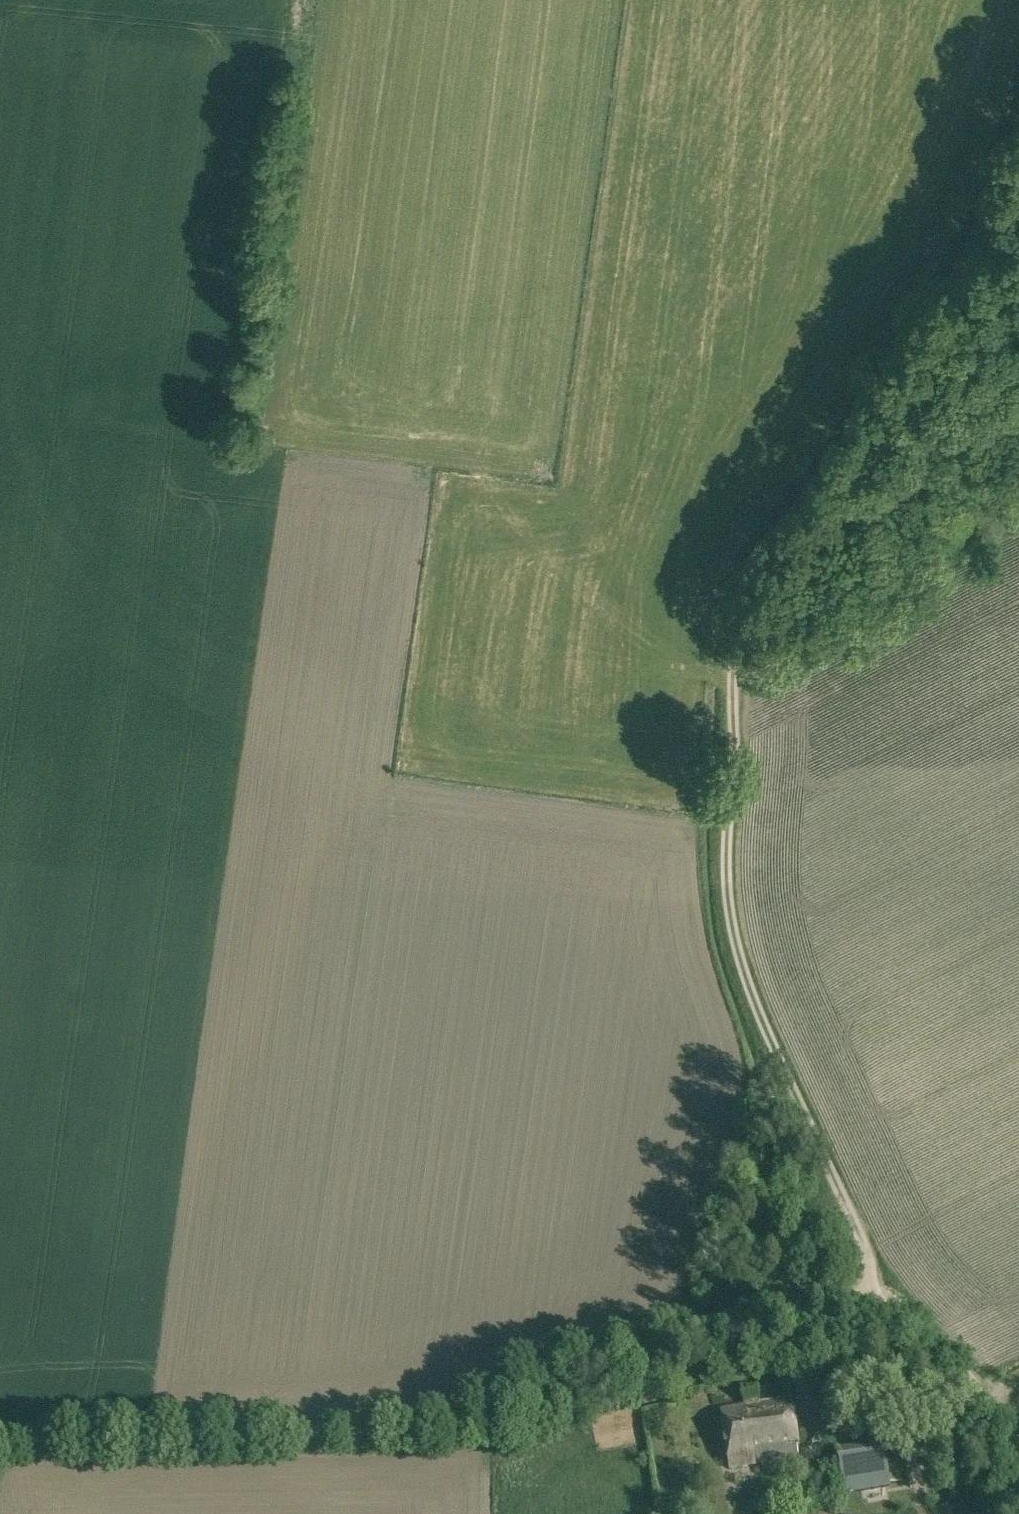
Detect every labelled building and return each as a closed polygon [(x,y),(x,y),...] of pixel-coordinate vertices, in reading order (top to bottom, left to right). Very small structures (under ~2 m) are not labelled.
[(721,1411),(729,1468),(754,1464),(754,1461),(799,1454),(790,1398),(758,1403),(756,1385),(741,1387),(744,1408),(721,1411)] [(835,1454),(843,1495),(890,1486),(882,1445),(835,1454)]
